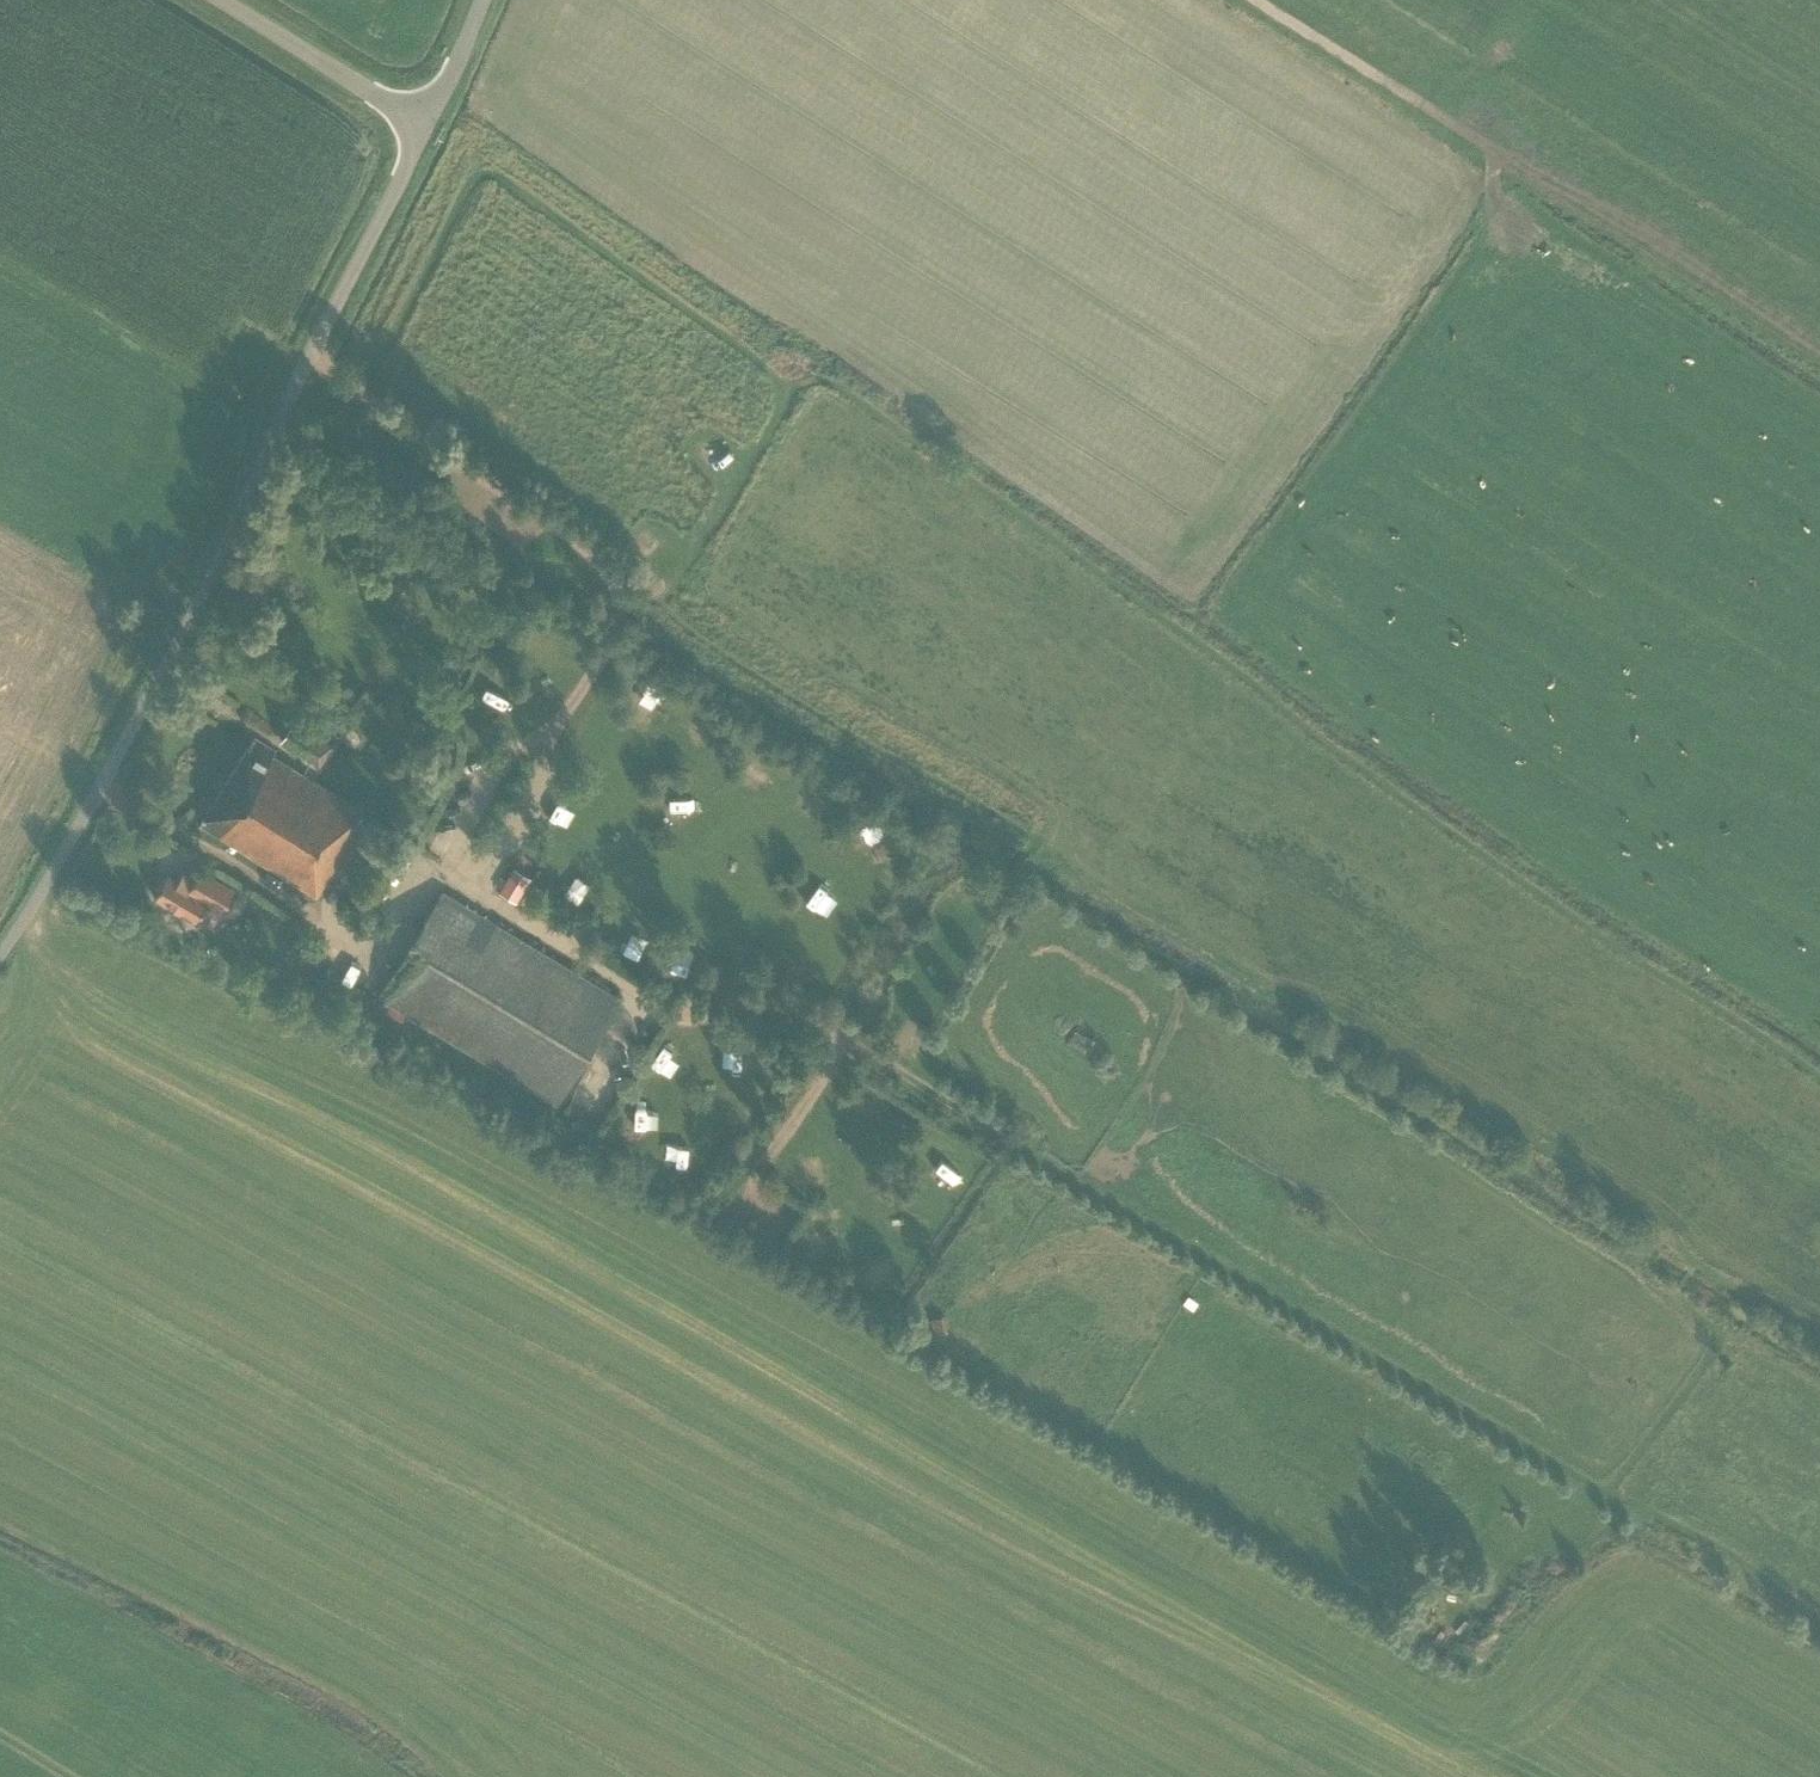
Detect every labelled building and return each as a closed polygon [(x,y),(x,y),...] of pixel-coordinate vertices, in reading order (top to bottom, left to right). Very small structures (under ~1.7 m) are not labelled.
[(615,728),(639,726),(637,702),(613,703),(615,728)] [(295,722),(283,741),(321,765),(333,745),(295,722)] [(317,896),(356,834),(352,831),(364,811),(274,756),(277,751),(254,737),(201,824),(317,896)] [(541,806),(559,810),(564,788),(546,784),(541,806)] [(629,839),(660,811),(645,794),(625,812),(633,821),(622,831),(629,839)] [(516,869),(502,892),(519,902),(533,879),(516,869)] [(196,878),(184,871),(179,882),(167,875),(155,897),(197,921),(208,902),(225,911),(236,891),(200,870),(196,878)] [(802,881),(805,900),(831,896),(828,878),(802,881)] [(380,997),(558,1106),(622,1001),(482,916),(471,909),(444,892),(414,941),(380,997)] [(540,902),(530,909),(547,932),(556,925),(540,902)] [(641,949),(656,933),(644,922),(629,938),(641,949)] [(688,934),(670,944),(682,965),(699,955),(688,934)] [(647,1132),(647,1114),(627,1113),(627,1132),(647,1132)] [(670,1145),(661,1160),(679,1171),(689,1157),(670,1145)]
